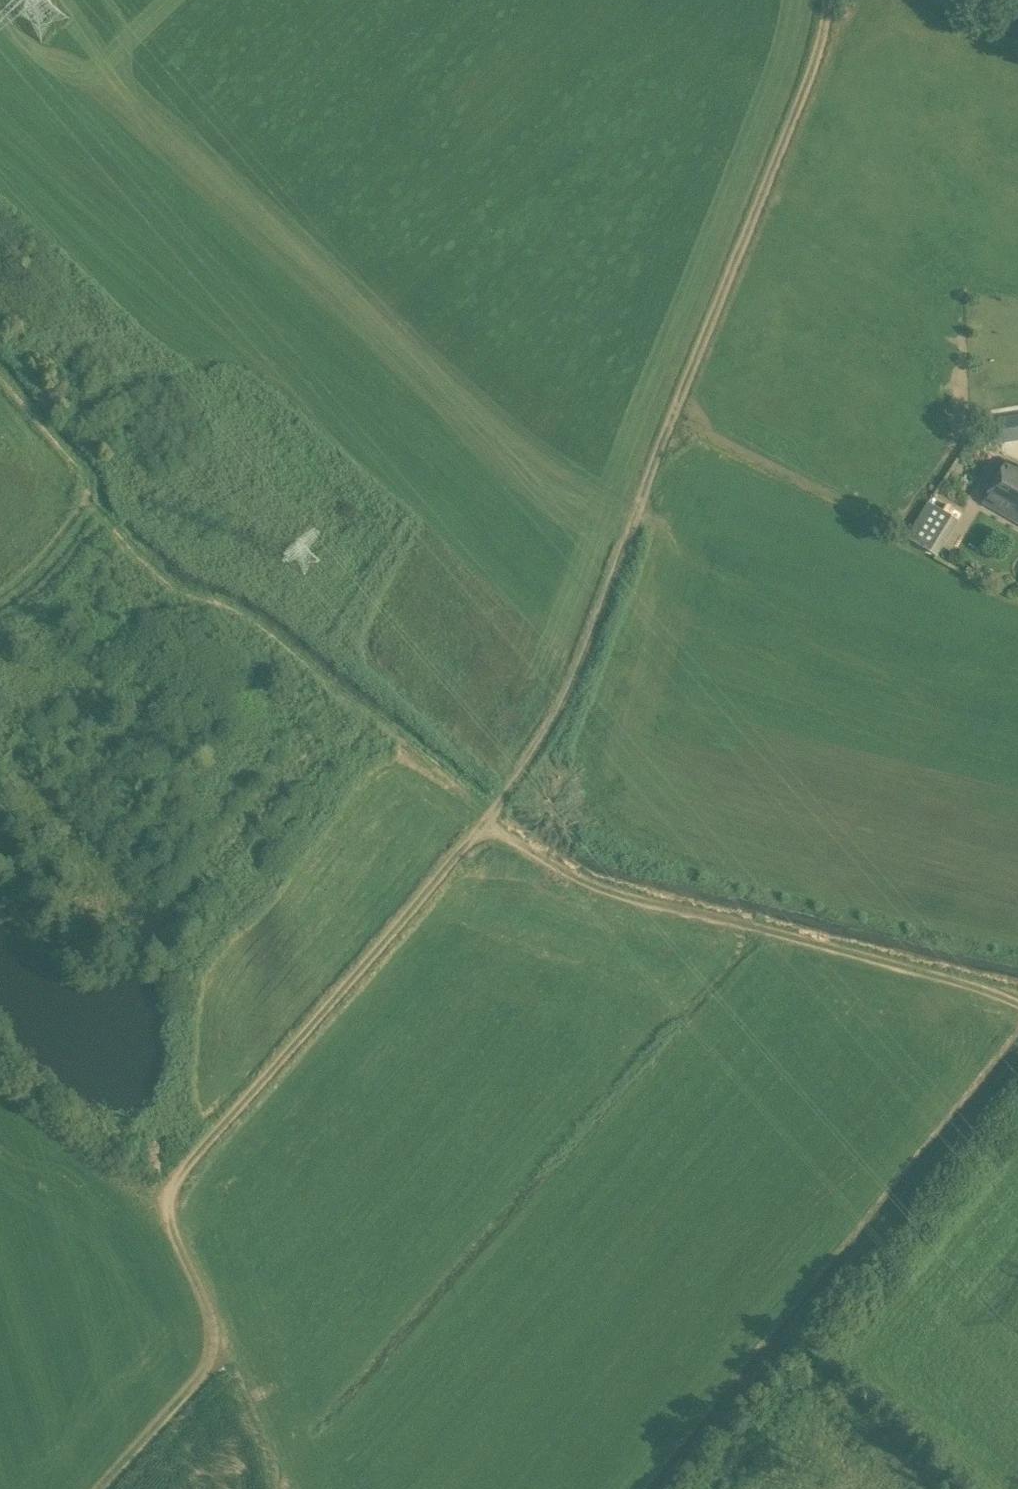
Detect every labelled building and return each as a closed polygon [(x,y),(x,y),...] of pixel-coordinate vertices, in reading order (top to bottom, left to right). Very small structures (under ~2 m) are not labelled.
[(1017,522),(1017,467),(1008,461),(984,503),(1017,522)] [(909,538),(937,555),(961,514),(934,496),(909,538)]
